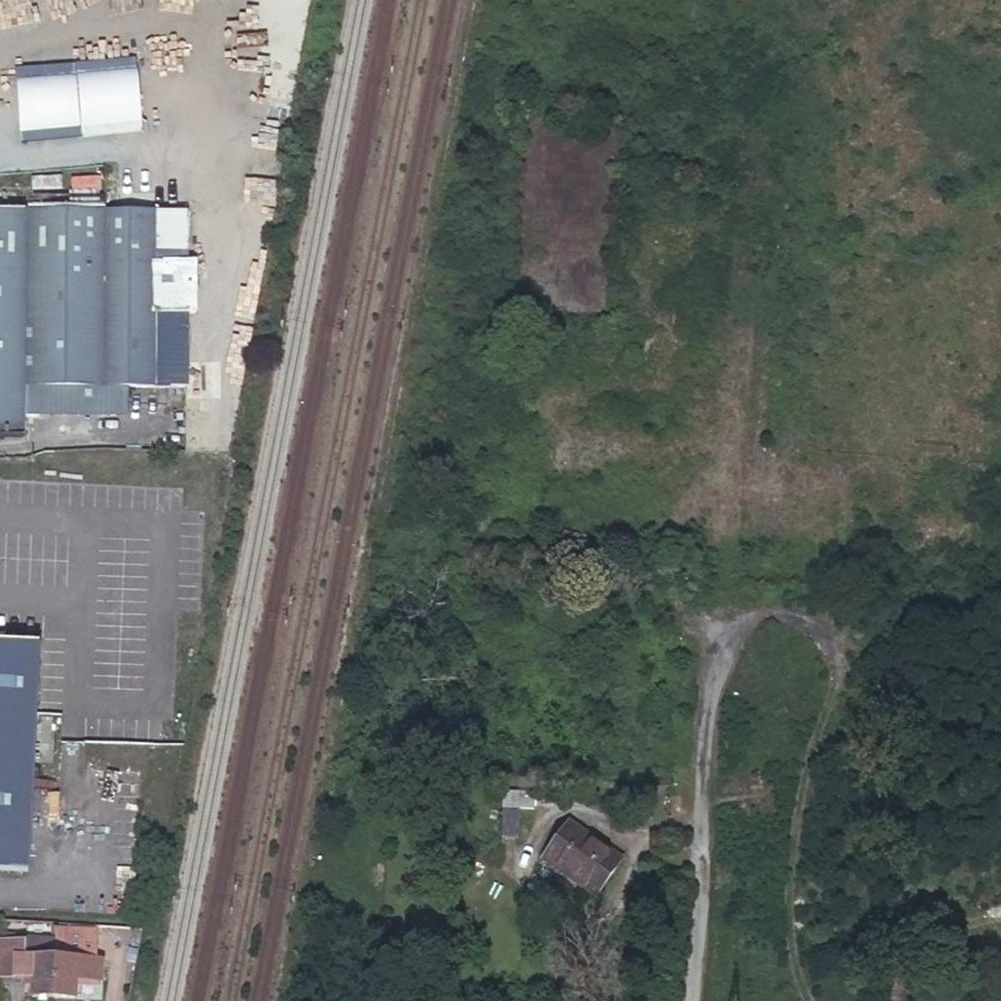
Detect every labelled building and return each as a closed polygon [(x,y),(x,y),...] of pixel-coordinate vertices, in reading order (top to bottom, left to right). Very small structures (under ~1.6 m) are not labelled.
[(158,207),(47,207),(0,206),(0,435),(27,435),(27,413),(40,414),(41,408),(131,408),(131,383),(172,383),(192,383),(192,358),(159,358),(159,309),(192,309),(201,309),(201,257),(192,257),(193,207),(158,207)] [(192,309),(159,309),(159,358),(192,358),(192,309)] [(172,383),(131,383),(131,408),(172,408),(172,383)] [(29,867),(42,641),(0,639),(0,866),(29,867)] [(500,837),(516,838),(517,810),(502,809),(500,837)] [(543,857),(596,896),(622,860),(569,821),(543,857)] [(104,930),(55,928),(55,941),(54,957),(52,997),(73,998),(74,979),(102,980),(103,958),(104,930)] [(55,941),(0,939),(0,975),(29,977),(29,996),(52,997),(54,957),(55,941)]
